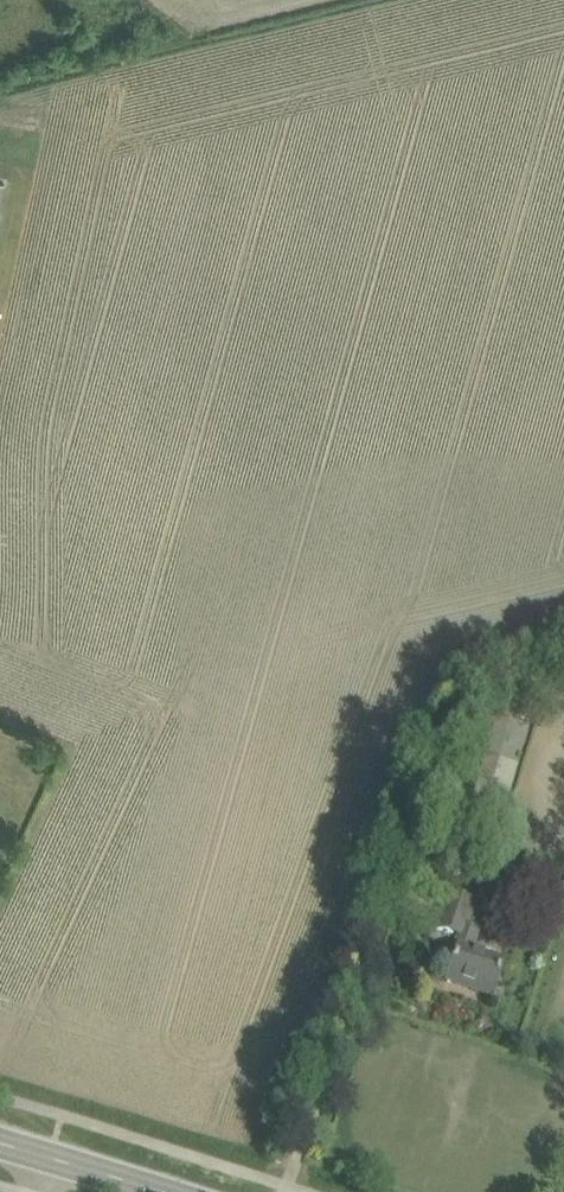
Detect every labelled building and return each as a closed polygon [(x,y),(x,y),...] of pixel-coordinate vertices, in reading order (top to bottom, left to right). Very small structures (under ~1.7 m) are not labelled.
[(480,829),(499,762),(470,756),(450,821),(480,829)] [(481,929),(469,925),(477,902),(450,893),(438,927),(464,935),(460,947),(448,981),(451,982),(452,977),(474,985),(473,989),(493,996),(505,962),(474,951),(481,929)]
